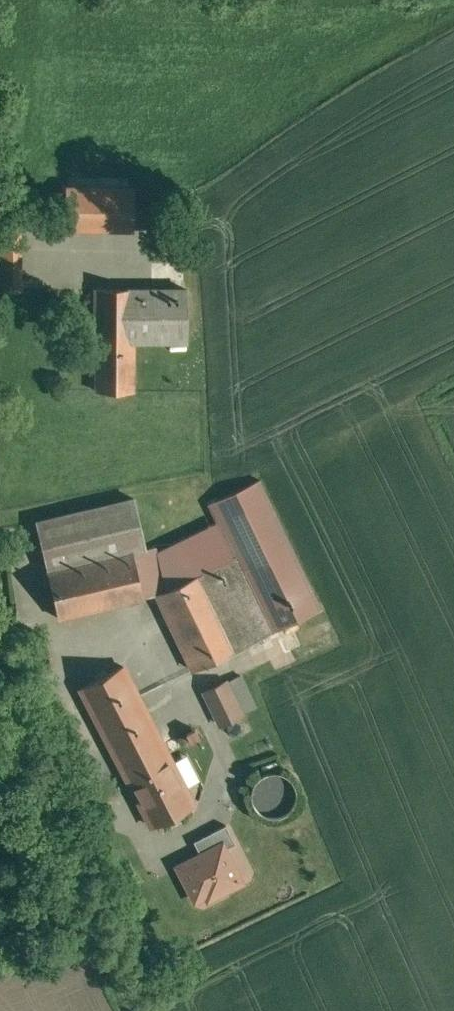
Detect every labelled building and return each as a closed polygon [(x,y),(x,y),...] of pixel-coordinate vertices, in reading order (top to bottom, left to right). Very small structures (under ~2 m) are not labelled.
[(136,187),(67,186),(67,226),(135,227),(136,187)] [(23,224),(0,224),(0,284),(23,284),(23,224)] [(188,288),(97,287),(96,333),(98,333),(135,333),(135,339),(188,340),(188,288)] [(135,333),(98,333),(98,389),(135,390),(135,339),(135,333)] [(323,607),(261,478),(210,503),(230,544),(222,548),(228,559),(236,555),(273,632),(323,607)] [(135,497),(38,520),(38,521),(50,569),(134,549),(135,550),(147,546),(135,497)] [(50,569),(49,570),(60,616),(145,596),(135,550),(134,549),(50,569)] [(228,559),(202,571),(239,648),(273,632),(236,555),(228,559)] [(239,648),(202,571),(158,592),(195,669),(239,648)] [(125,665),(82,686),(130,780),(130,779),(172,758),(125,665)] [(228,680),(206,690),(222,723),(243,713),(228,680)] [(130,779),(130,780),(153,824),(196,802),(173,758),(172,758),(130,779)] [(270,771),(267,772),(265,773),(262,775),(259,777),(257,780),(256,782),(254,785),(253,788),(253,790),(253,794),(253,798),(254,800),(255,803),(257,806),(259,809),(262,812),(266,814),(269,815),(273,816),(277,816),(281,815),(284,814),(288,812),(292,809),(295,805),(296,803),(297,800),(298,798),(298,796),(298,793),(298,790),(297,787),(296,784),(294,781),(292,777),(290,776),(286,773),(283,772),(278,771),(275,770),(270,771)] [(237,842),(227,823),(213,831),(220,844),(224,843),(226,847),(237,842)] [(213,831),(195,840),(202,853),(220,844),(213,831)] [(202,853),(180,865),(197,898),(209,892),(212,896),(243,880),(226,847),(224,843),(220,844),(202,853)]
